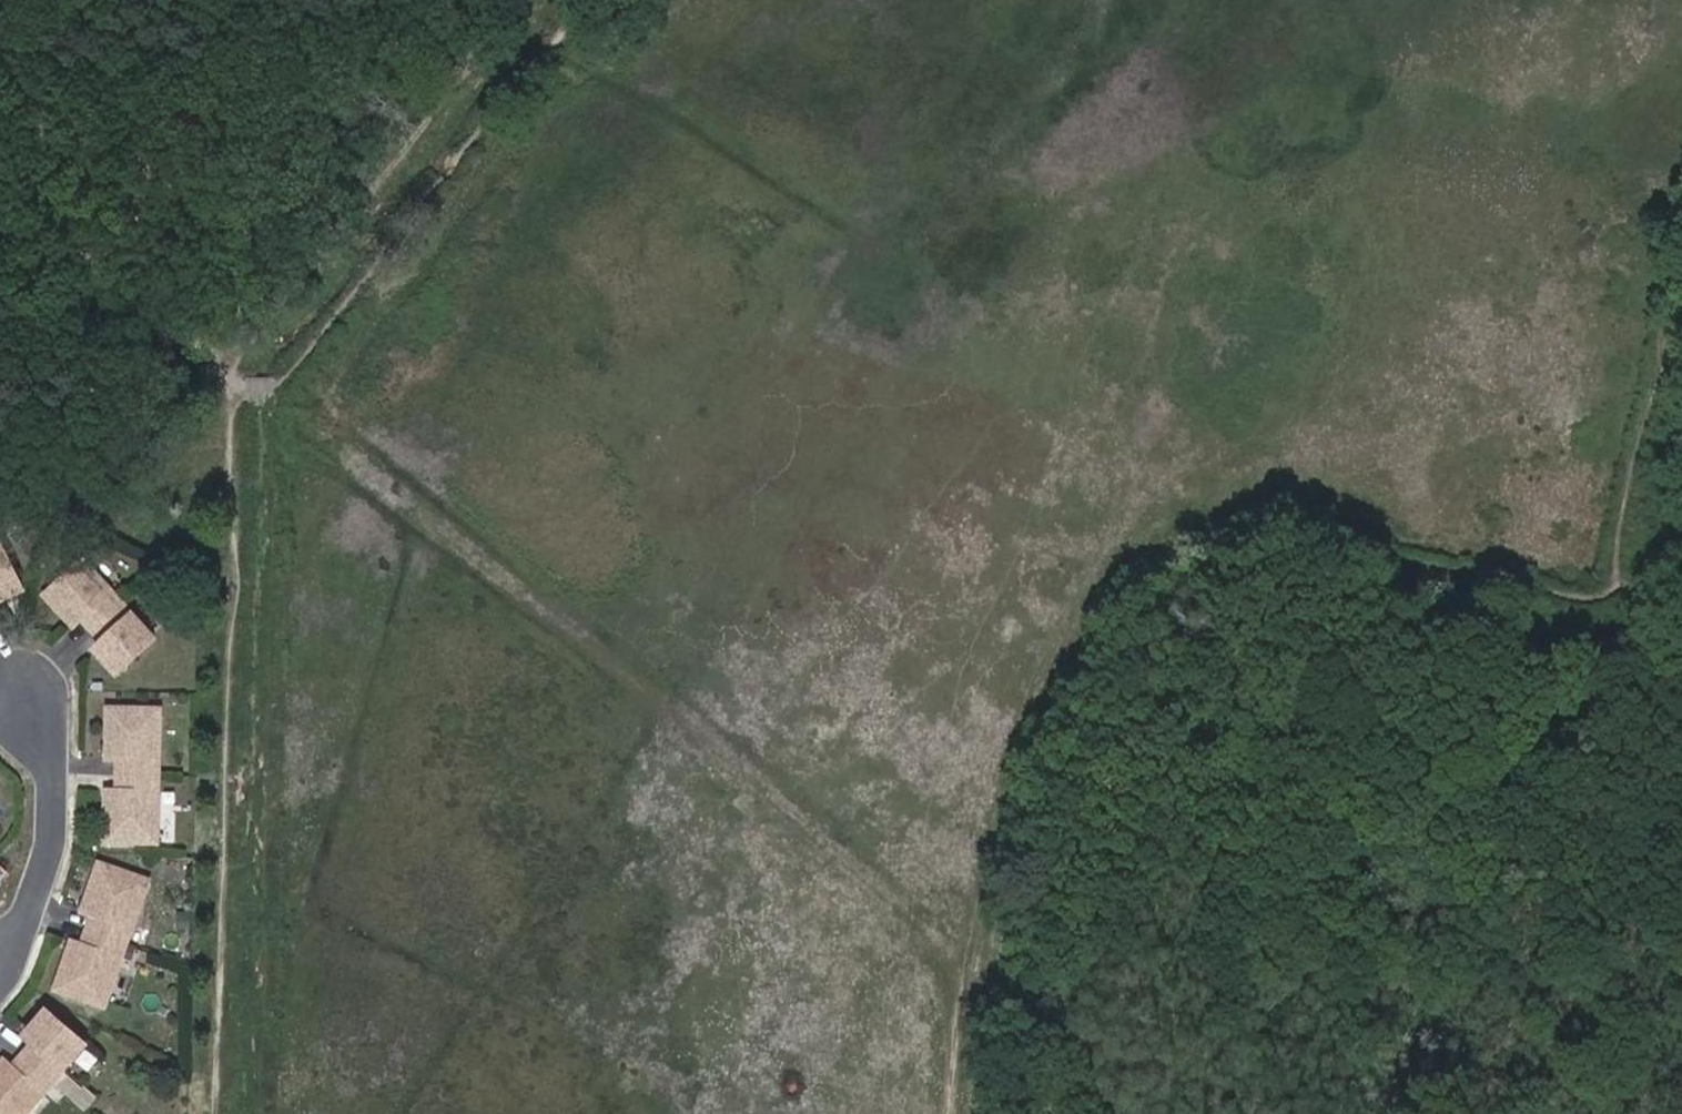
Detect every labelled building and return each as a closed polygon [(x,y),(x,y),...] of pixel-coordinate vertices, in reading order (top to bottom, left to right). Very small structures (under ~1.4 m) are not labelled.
[(16,592),(0,557),(0,599),(16,592)] [(76,561),(38,596),(62,621),(69,613),(75,619),(98,643),(90,652),(112,675),(149,640),(127,616),(126,617),(103,594),(104,591),(76,561)] [(62,621),(66,626),(75,619),(69,613),(62,621)] [(154,760),(154,710),(103,709),(103,752),(114,752),(114,761),(113,794),(113,801),(102,801),(101,843),(153,844),(154,794),(152,793),(153,761),(154,760)] [(103,752),(102,760),(114,761),(114,752),(103,752)] [(113,794),(102,793),(102,801),(113,801),(113,794)] [(79,948),(77,956),(66,952),(53,992),(101,1009),(116,960),(144,882),(96,866),(82,906),(93,909),(90,917),(79,948)] [(82,906),(79,913),(90,917),(93,909),(82,906)] [(79,948),(69,945),(66,952),(77,956),(79,948)] [(10,1071),(4,1077),(0,1074),(0,1113),(26,1113),(40,1098),(39,1096),(60,1071),(62,1071),(83,1047),(44,1013),(23,1038),(31,1046),(10,1071)] [(1,1064),(0,1065),(0,1074),(4,1077),(10,1071),(1,1064)]
